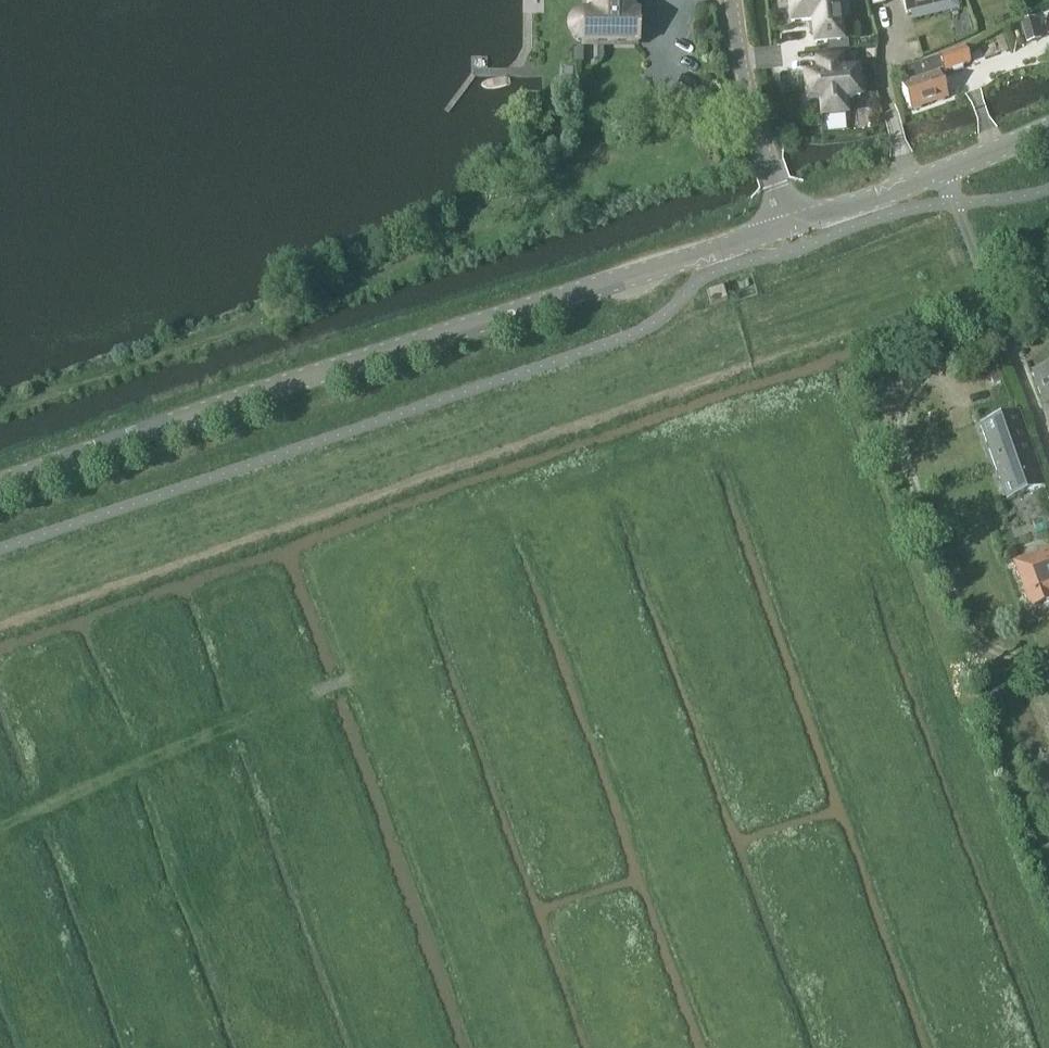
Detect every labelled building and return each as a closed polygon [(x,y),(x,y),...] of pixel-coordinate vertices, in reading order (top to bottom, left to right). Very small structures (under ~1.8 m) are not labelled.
[(586,18),(582,18),(582,43),(631,43),(631,3),(631,0),(586,0),(586,18)] [(792,23),(814,21),(816,44),(842,41),(838,0),(790,0),(792,23)] [(948,5),(947,0),(903,0),(906,15),(948,5)] [(1028,46),(1040,42),(1033,22),(1021,26),(1028,46)] [(873,38),(860,39),(861,47),(873,45),(873,38)] [(944,73),(969,65),(965,51),(898,72),(904,88),(902,89),(908,106),(909,110),(946,98),(945,94),(940,77),(938,77),(937,74),(944,72),(944,73)] [(860,98),(858,71),(851,72),(850,52),(828,54),(829,62),(818,63),(819,75),(806,76),(808,103),(822,101),(823,117),(846,114),(844,99),(860,98)] [(576,203),(557,208),(560,220),(580,215),(576,203)] [(724,286),(713,289),(707,290),(710,305),(727,301),(724,286)] [(1033,374),(1048,419),(1048,368),(1033,374)] [(1045,488),(1018,414),(981,428),(1007,501),(1045,488)] [(1014,563),(1029,607),(1048,600),(1048,550),(1014,563)]
